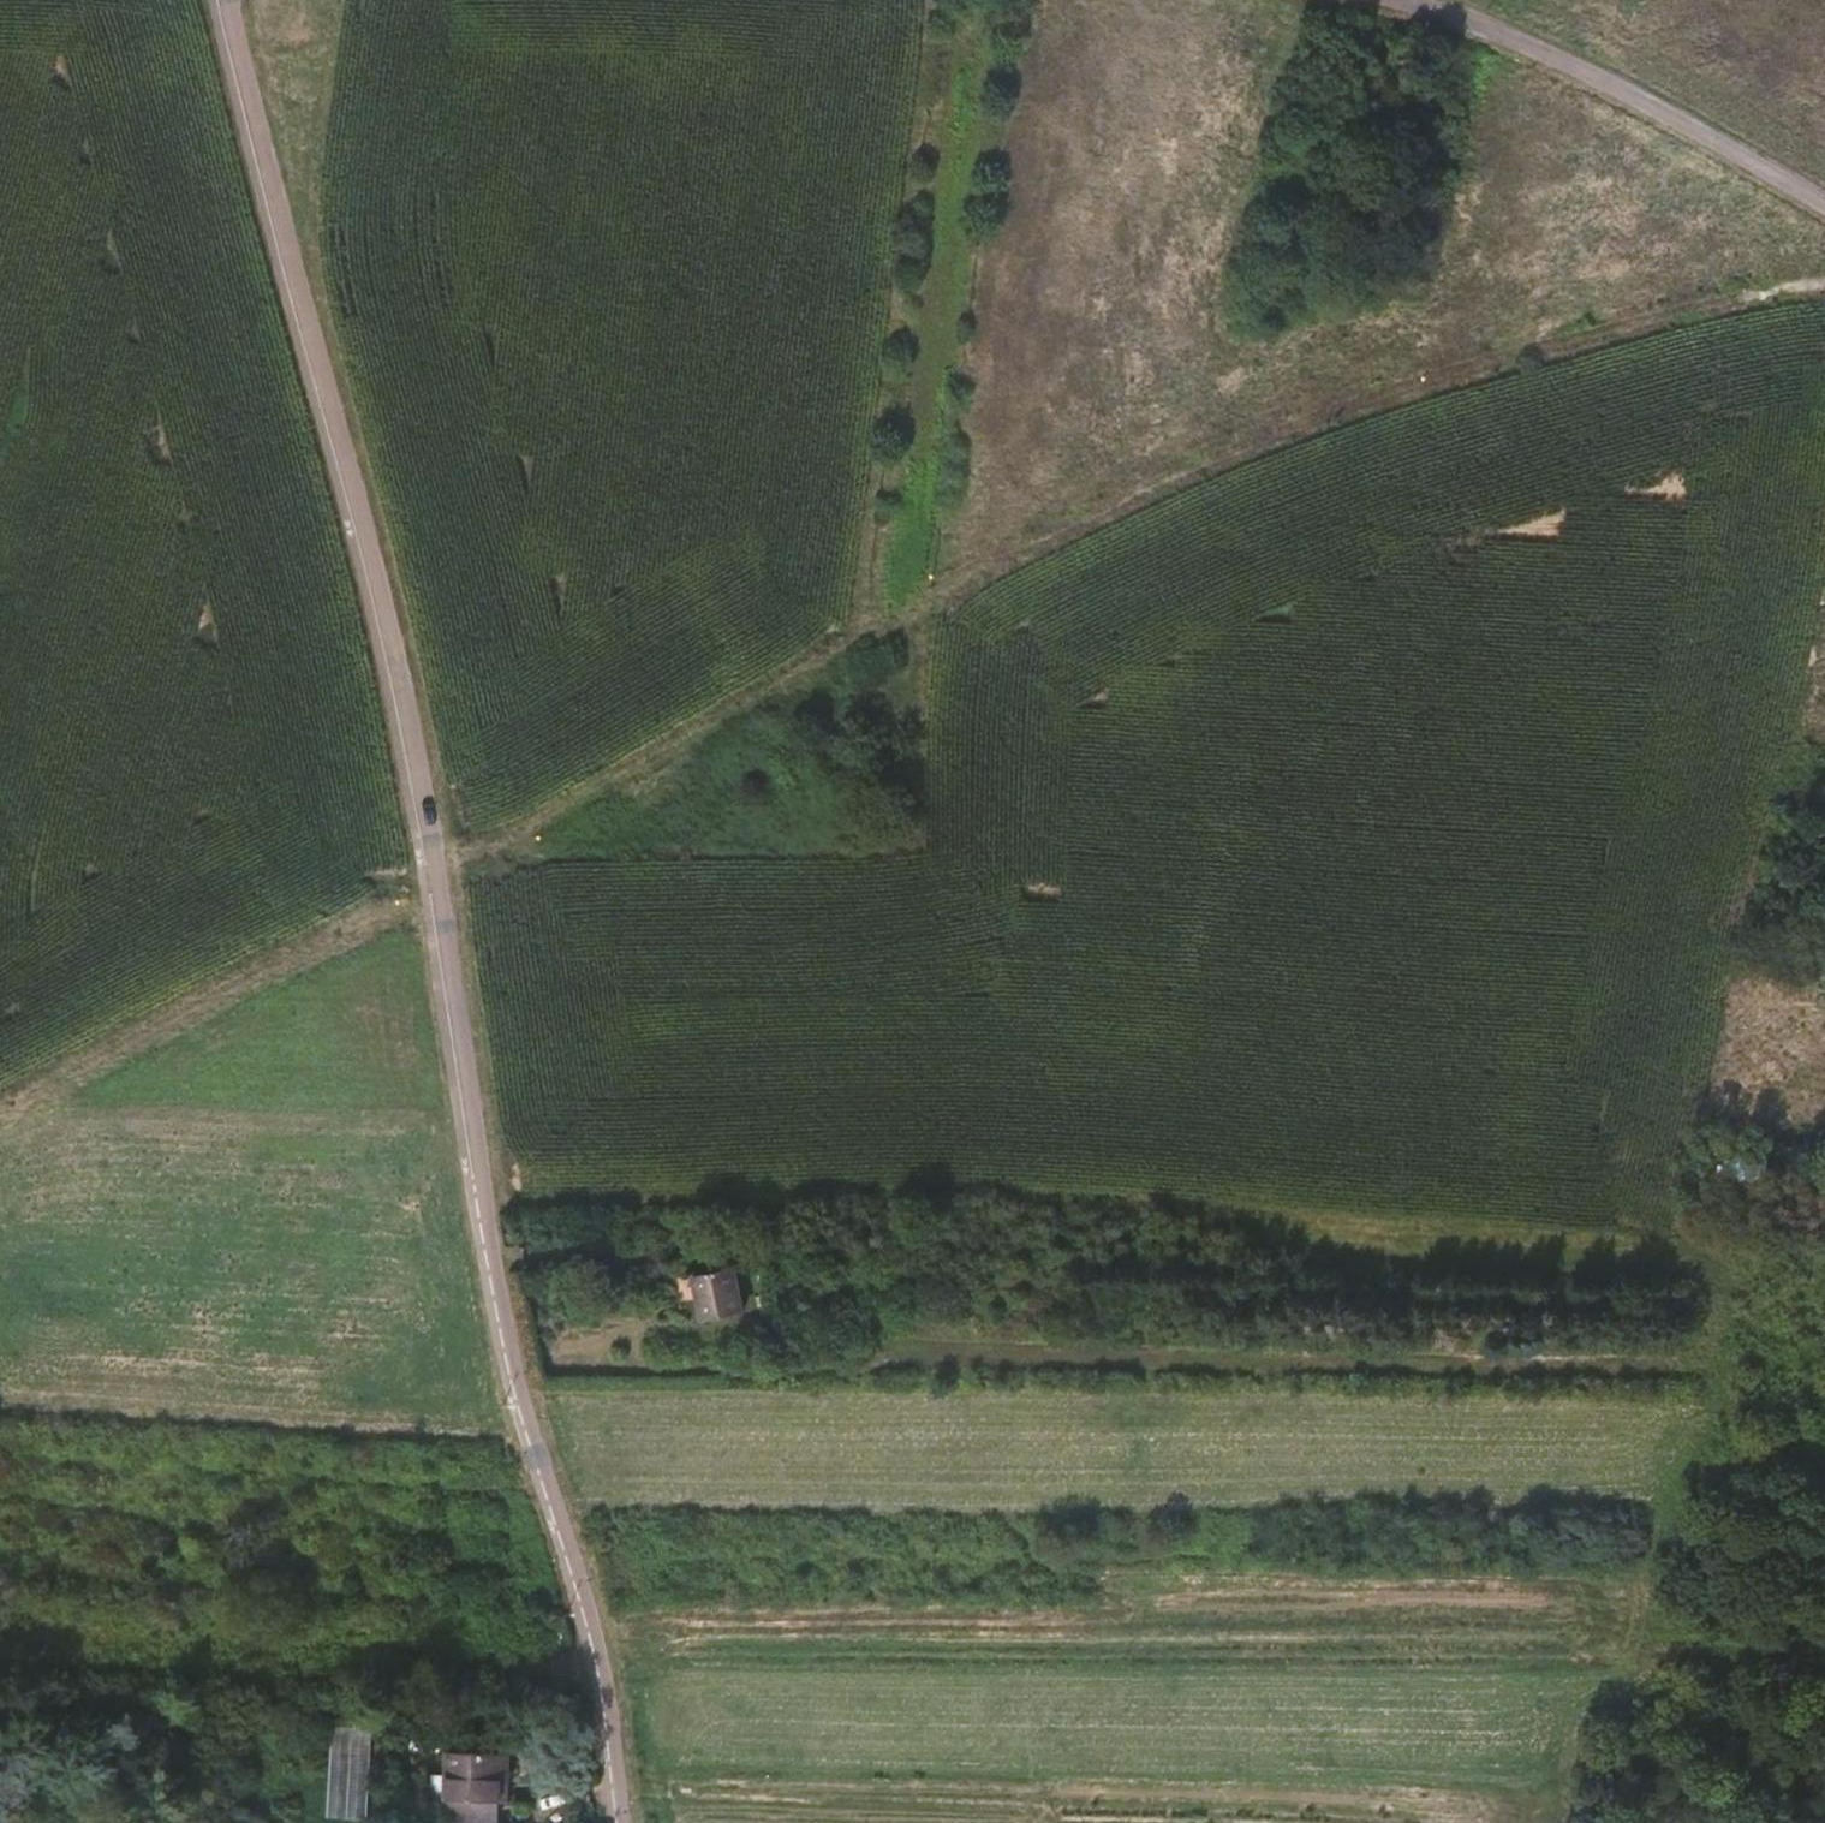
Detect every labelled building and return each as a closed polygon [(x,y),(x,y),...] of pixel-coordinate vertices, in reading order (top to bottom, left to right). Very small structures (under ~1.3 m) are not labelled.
[(743,1312),(733,1269),(694,1276),(705,1320),(743,1312)] [(372,1728),(334,1727),(329,1818),(368,1821),(372,1728)] [(499,1782),(507,1783),(508,1756),(448,1753),(447,1779),(433,1778),(433,1796),(446,1797),(446,1801),(495,1802),(498,1802),(499,1782)] [(499,1782),(498,1802),(507,1803),(507,1783),(499,1782)] [(495,1802),(446,1801),(445,1822),(494,1822),(495,1802)]
